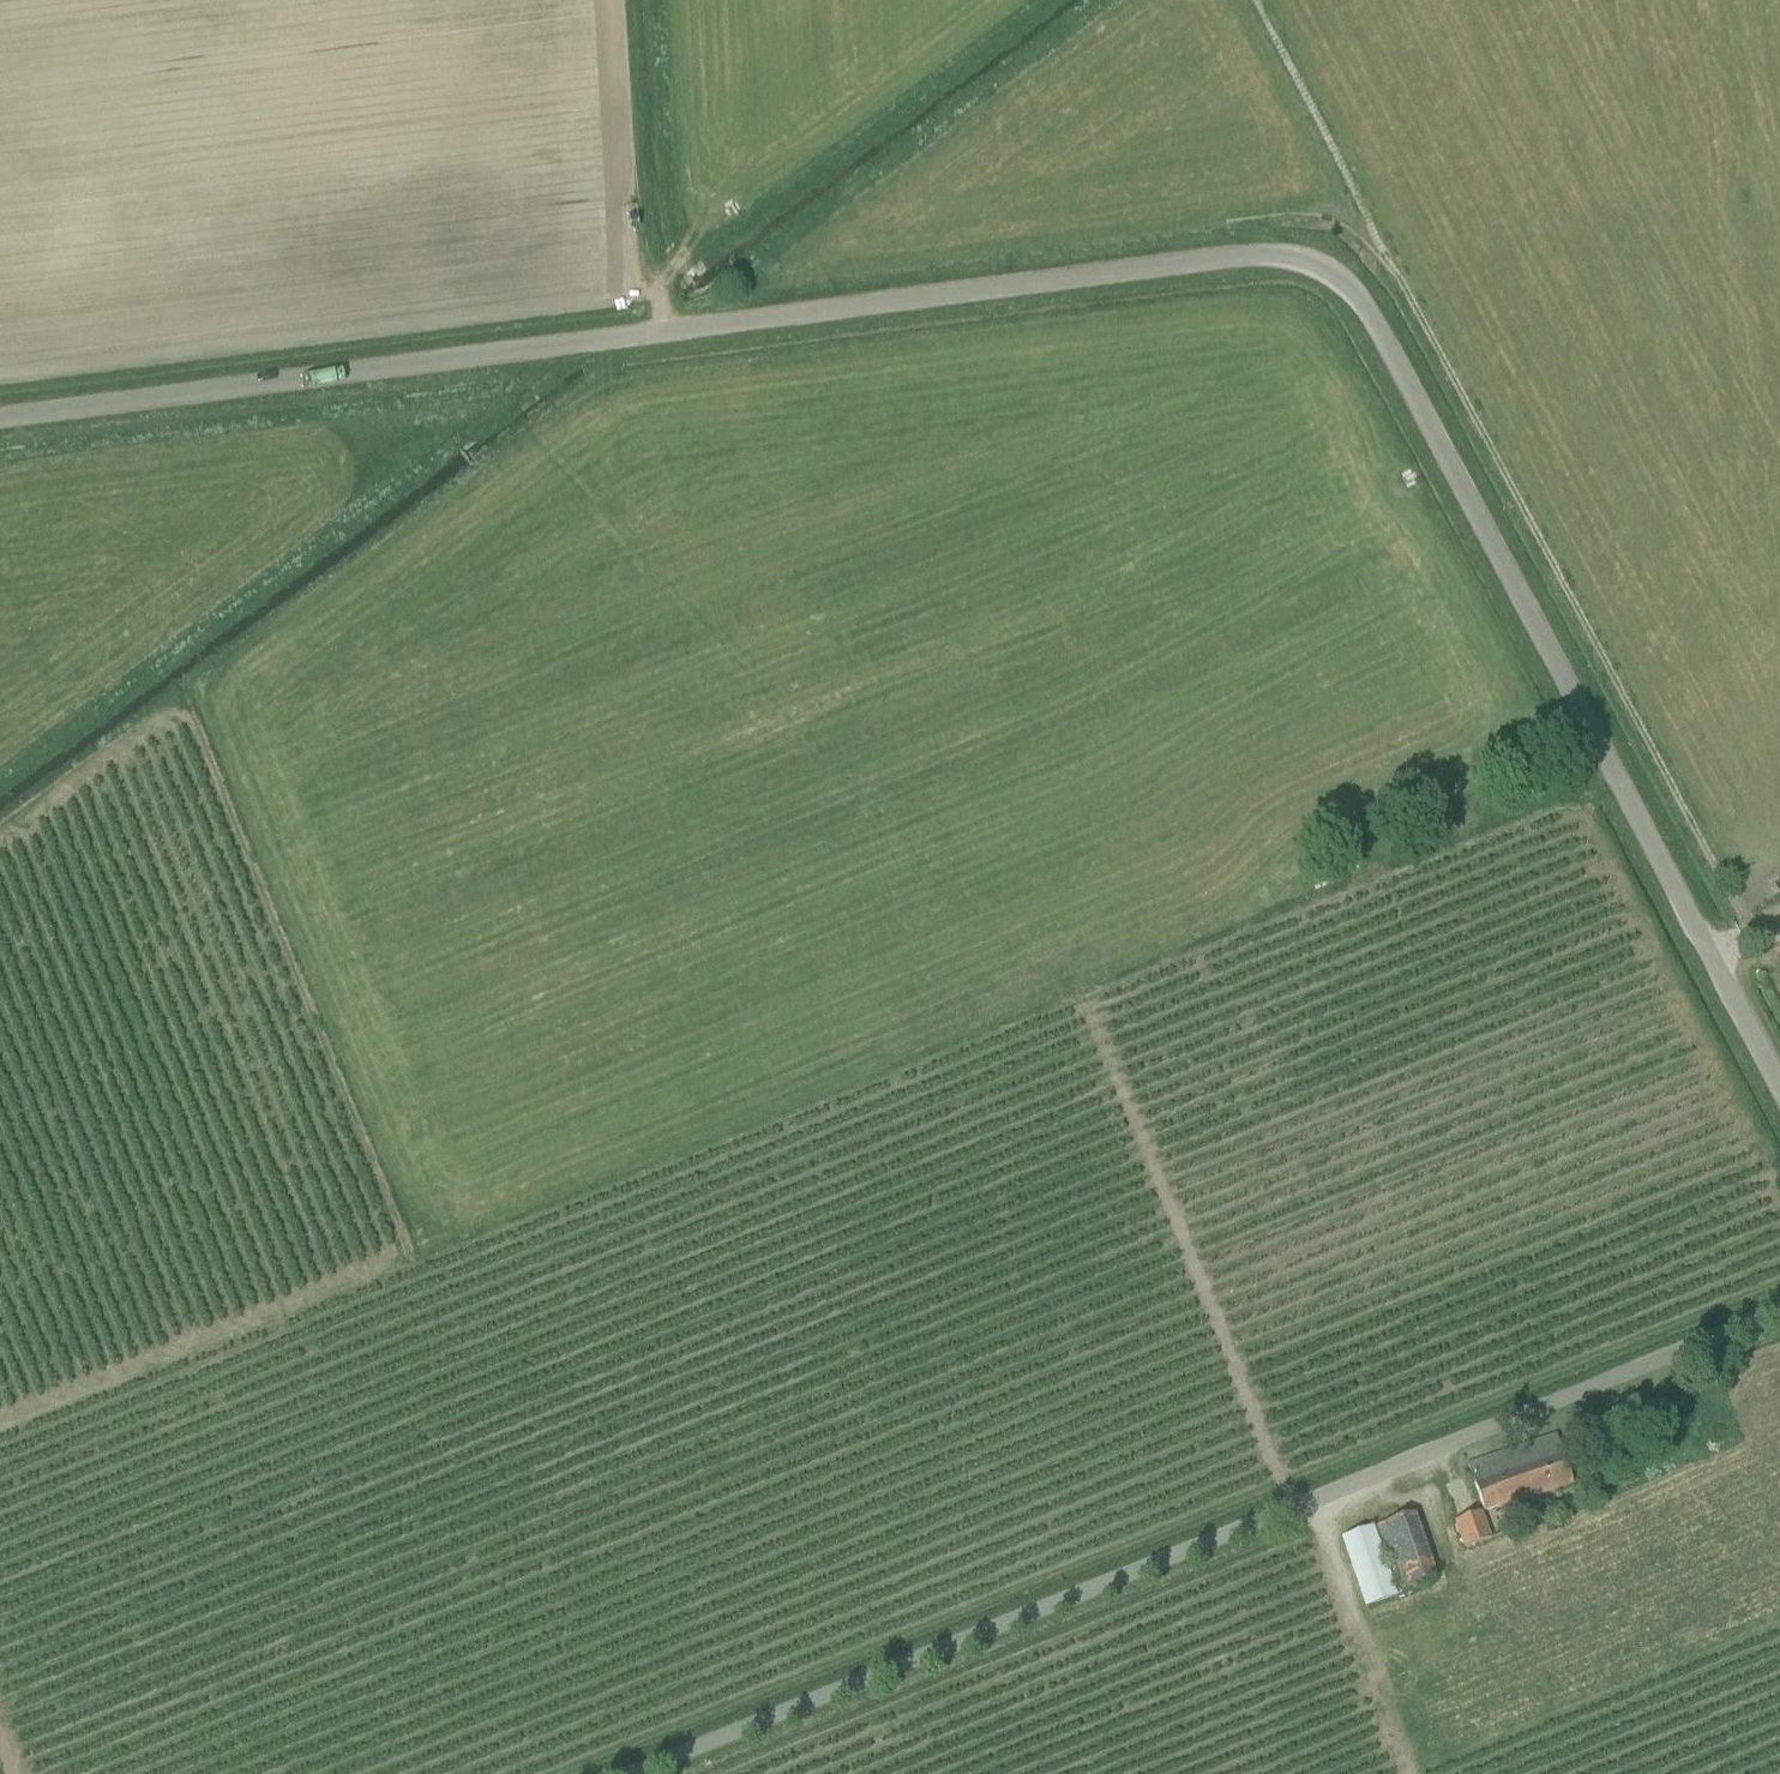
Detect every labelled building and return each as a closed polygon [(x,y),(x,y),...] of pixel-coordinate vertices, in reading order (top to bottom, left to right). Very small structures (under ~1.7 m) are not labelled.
[(1557,1437),(1468,1466),(1484,1512),(1497,1507),(1498,1509),(1574,1484),(1557,1437)] [(1399,1591),(1438,1578),(1416,1510),(1376,1524),(1399,1591)] [(1490,1540),(1480,1513),(1457,1522),(1467,1549),(1490,1540)] [(1342,1535),(1364,1606),(1397,1596),(1376,1525),(1342,1535)]
